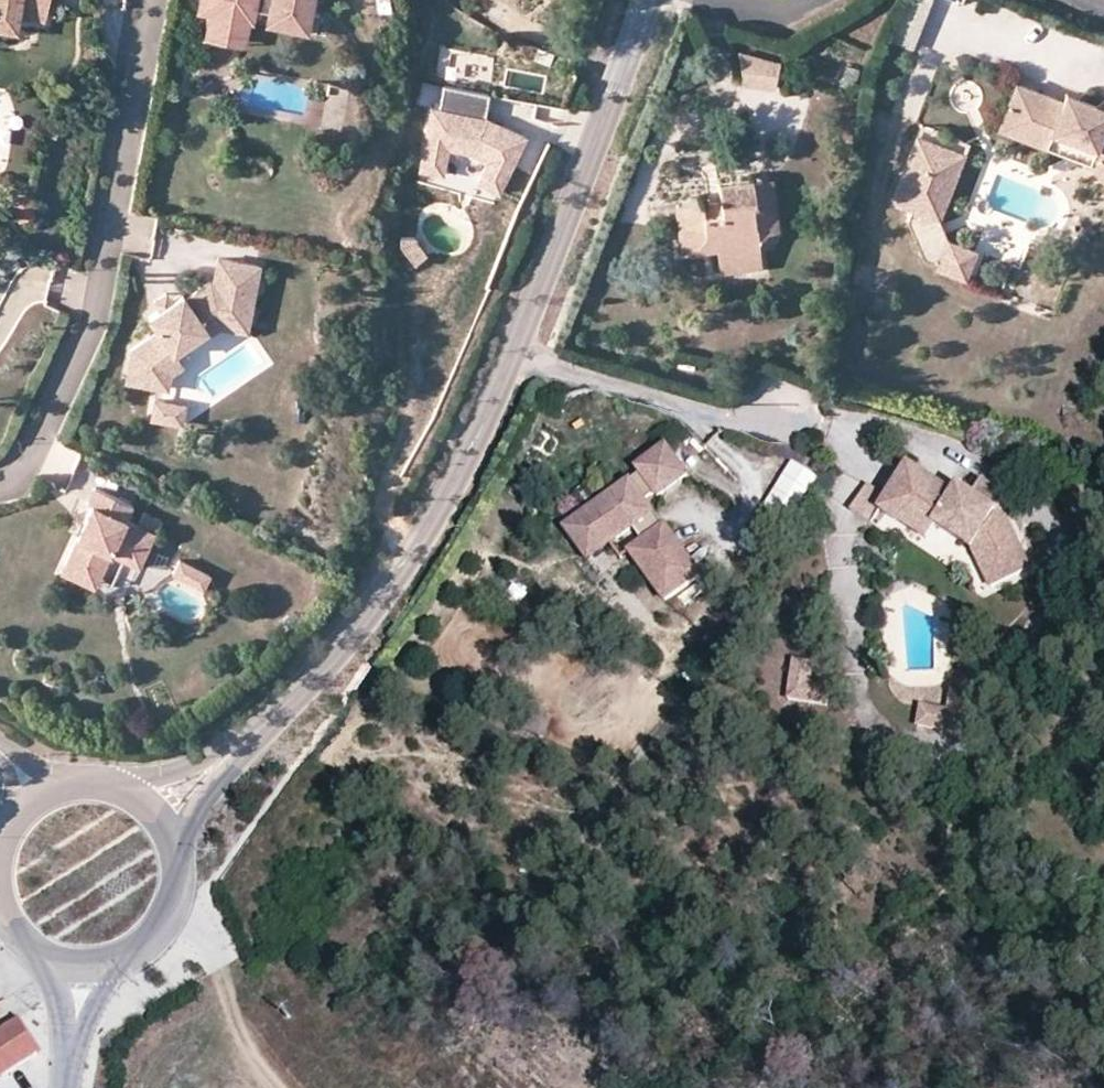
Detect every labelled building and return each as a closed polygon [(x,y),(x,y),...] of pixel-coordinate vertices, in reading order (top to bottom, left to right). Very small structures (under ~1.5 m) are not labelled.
[(22,18),(47,22),(50,0),(0,0),(0,14),(22,18)] [(199,14),(211,16),(208,31),(247,38),(249,24),(307,35),(314,0),(202,0),(199,14)] [(893,39),(911,46),(930,0),(909,0),(893,39)] [(22,18),(0,14),(0,37),(18,39),(22,18)] [(247,38),(208,31),(206,41),(245,49),(247,38)] [(738,50),(745,80),(776,88),(778,64),(738,50)] [(1103,176),(1103,97),(1096,104),(1083,98),(1080,107),(1062,99),(1017,80),(1001,117),(1047,137),(1053,124),(1069,131),(1072,139),(1099,155),(1102,157),(1094,165),(1103,176)] [(485,123),(490,98),(445,90),(441,115),(433,113),(423,177),(444,180),(448,154),(470,158),(488,166),(478,188),(498,197),(524,140),(485,123)] [(1066,91),(1062,99),(1080,107),(1083,98),(1066,91)] [(1094,165),(1102,157),(1099,155),(1072,139),(1069,131),(1053,124),(1047,137),(1001,117),(997,124),(1085,162),(1103,185),(1103,176),(1094,165)] [(962,149),(923,134),(913,159),(919,162),(914,174),(908,172),(898,198),(918,206),(938,213),(962,149)] [(969,151),(962,149),(938,213),(918,206),(913,218),(930,256),(946,262),(949,256),(965,262),(968,254),(978,257),(981,250),(954,240),(944,216),(969,151)] [(919,162),(913,159),(908,172),(914,174),(919,162)] [(768,179),(757,181),(759,203),(771,201),(768,179)] [(741,272),(761,270),(757,236),(776,234),(771,201),(759,203),(757,181),(716,186),(717,198),(719,214),(701,216),(699,202),(674,205),(680,255),(713,251),(717,280),(741,277),(741,272)] [(11,203),(16,220),(34,215),(29,198),(11,203)] [(717,198),(699,202),(701,216),(719,214),(717,198)] [(128,374),(161,380),(164,361),(180,350),(177,344),(208,323),(209,323),(207,319),(223,308),(224,303),(252,308),(262,260),(220,252),(216,276),(212,275),(188,292),(185,287),(174,295),(151,310),(161,324),(134,342),(128,374)] [(965,262),(949,256),(946,262),(945,266),(971,276),(978,257),(968,254),(965,262)] [(763,286),(761,270),(741,272),(741,277),(743,289),(763,286)] [(163,302),(174,295),(168,287),(157,294),(163,302)] [(252,308),(224,303),(223,308),(207,319),(209,323),(208,323),(211,328),(222,321),(249,326),(252,308)] [(186,358),(180,350),(164,361),(161,380),(168,381),(171,367),(186,358)] [(168,395),(158,393),(155,411),(164,413),(168,395)] [(168,395),(164,413),(185,417),(188,399),(168,395)] [(604,534),(616,534),(630,523),(640,536),(626,547),(663,597),(697,570),(661,522),(660,523),(656,527),(648,517),(639,506),(640,498),(651,489),(655,494),(683,473),(662,444),(633,466),(638,472),(627,480),(626,479),(562,527),(580,550),(581,551),(604,534)] [(775,547),(817,477),(790,461),(748,531),(775,547)] [(992,510),(971,496),(948,486),(933,478),(904,462),(884,496),(878,505),(906,520),(913,508),(937,526),(970,543),(989,584),(1028,567),(1003,514),(992,510)] [(979,477),(971,496),(992,510),(1003,493),(979,477)] [(134,498),(97,481),(89,496),(93,498),(85,515),(91,518),(84,531),(79,529),(66,557),(99,573),(112,546),(140,559),(155,526),(127,513),(134,498)] [(866,518),(878,505),(884,496),(865,482),(849,509),(866,518)] [(660,523),(640,498),(639,506),(648,517),(656,527),(660,523)] [(911,519),(937,526),(913,508),(906,520),(911,519)] [(585,557),(616,534),(604,534),(581,551),(585,557)] [(181,558),(174,571),(184,576),(190,563),(181,558)] [(190,563),(184,576),(204,586),(211,573),(190,563)] [(794,661),(793,666),(806,668),(803,687),(822,691),(819,704),(825,705),(828,687),(809,683),(813,664),(794,661)] [(806,668),(793,666),(787,699),(819,704),(822,691),(803,687),(806,668)] [(918,708),(915,727),(963,735),(970,698),(949,695),(947,712),(918,708)] [(36,1050),(16,1017),(0,1026),(0,1071),(36,1050)]
